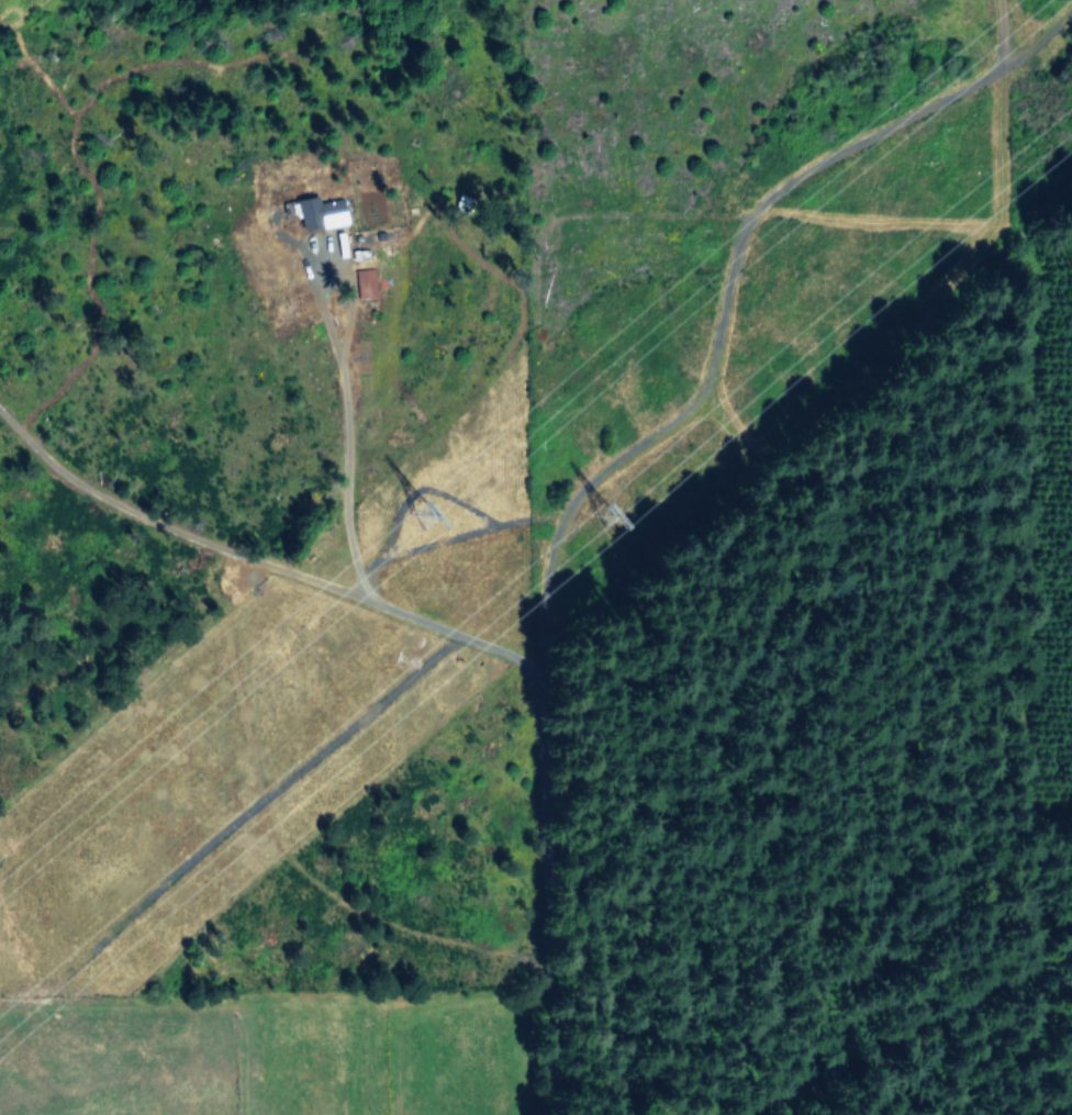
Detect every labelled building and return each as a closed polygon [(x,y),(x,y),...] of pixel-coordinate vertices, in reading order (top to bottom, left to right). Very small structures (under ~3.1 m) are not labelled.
[(342,198),(319,203),(317,194),(297,198),(303,229),(346,221),(342,198)] [(357,288),(375,285),(372,266),(354,269),(357,288)]
